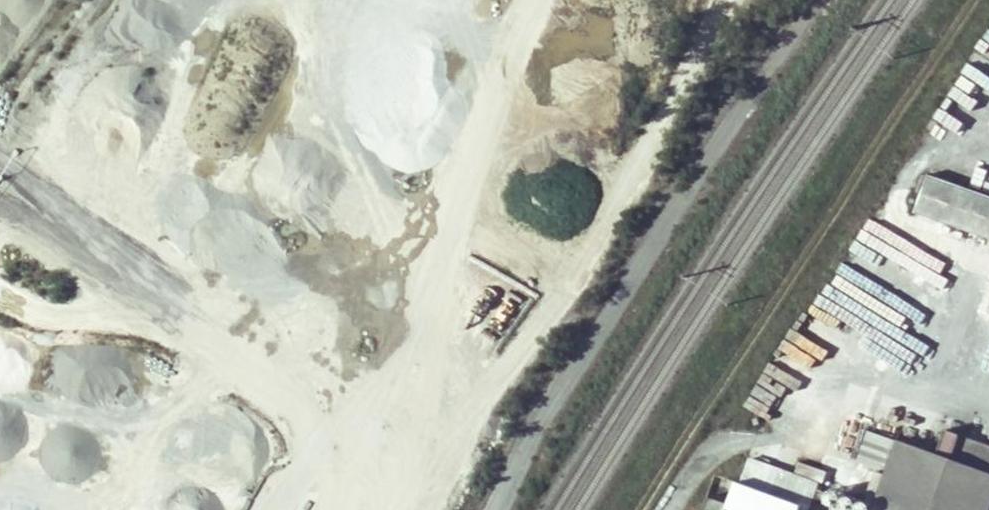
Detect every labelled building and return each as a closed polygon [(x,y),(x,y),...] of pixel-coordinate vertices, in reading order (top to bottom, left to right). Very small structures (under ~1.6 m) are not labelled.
[(925,171),(912,209),(988,237),(988,194),(925,171)] [(969,322),(978,278),(943,270),(936,302),(950,305),(947,317),(969,322)] [(988,495),(988,474),(979,470),(988,444),(927,421),(917,447),(863,428),(851,460),(877,469),(863,509),(983,509),(988,495)] [(745,458),(728,505),(741,509),(800,509),(810,482),(745,458)] [(799,462),(796,473),(823,482),(827,472),(799,462)] [(725,504),(707,499),(704,509),(724,509),(725,504)]
